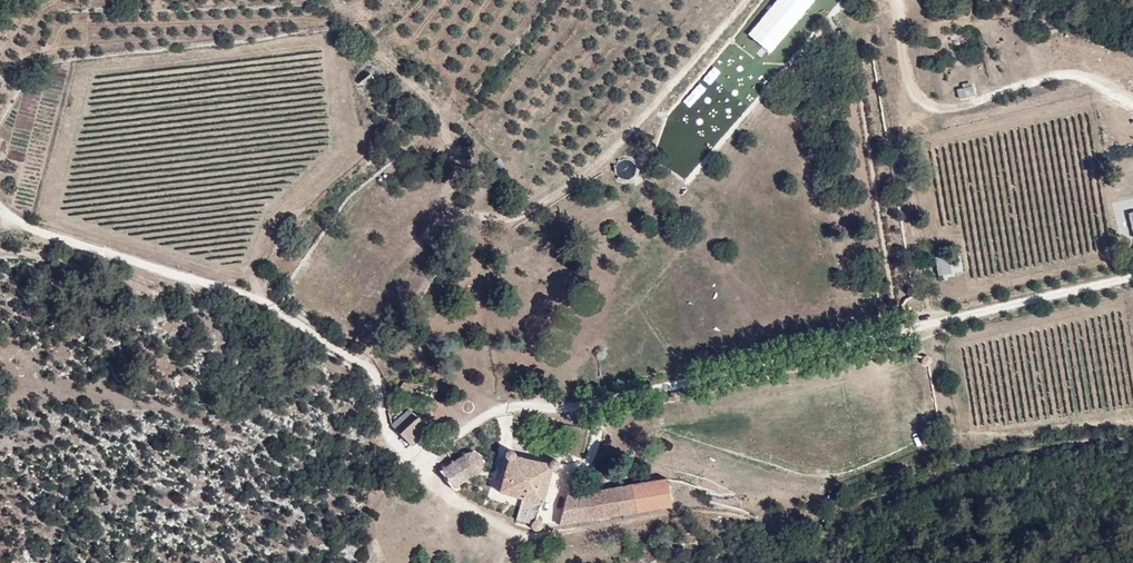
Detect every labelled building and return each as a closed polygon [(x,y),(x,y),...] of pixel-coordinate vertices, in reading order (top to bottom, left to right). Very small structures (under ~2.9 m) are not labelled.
[(973,84),(957,86),(958,98),(974,97),(973,84)] [(618,162),(616,176),(632,178),(634,164),(618,162)] [(950,256),(937,258),(940,276),(953,275),(950,256)] [(435,417),(417,398),(398,415),(418,435),(435,417)] [(444,463),(458,479),(481,461),(483,458),(484,453),(483,446),(479,443),(474,442),(469,444),(444,463)] [(537,520),(544,521),(545,516),(540,511),(553,466),(556,464),(560,461),(558,458),(556,457),(550,458),(517,449),(514,446),(512,444),(508,444),(506,447),(507,449),(510,451),(501,484),(525,491),(520,510),(535,513),(537,520)] [(497,472),(477,466),(470,487),(491,493),(497,472)] [(673,501),(669,474),(636,478),(641,506),(673,501)] [(641,506),(636,478),(584,484),(571,481),(560,517),(591,513),(641,506)]
